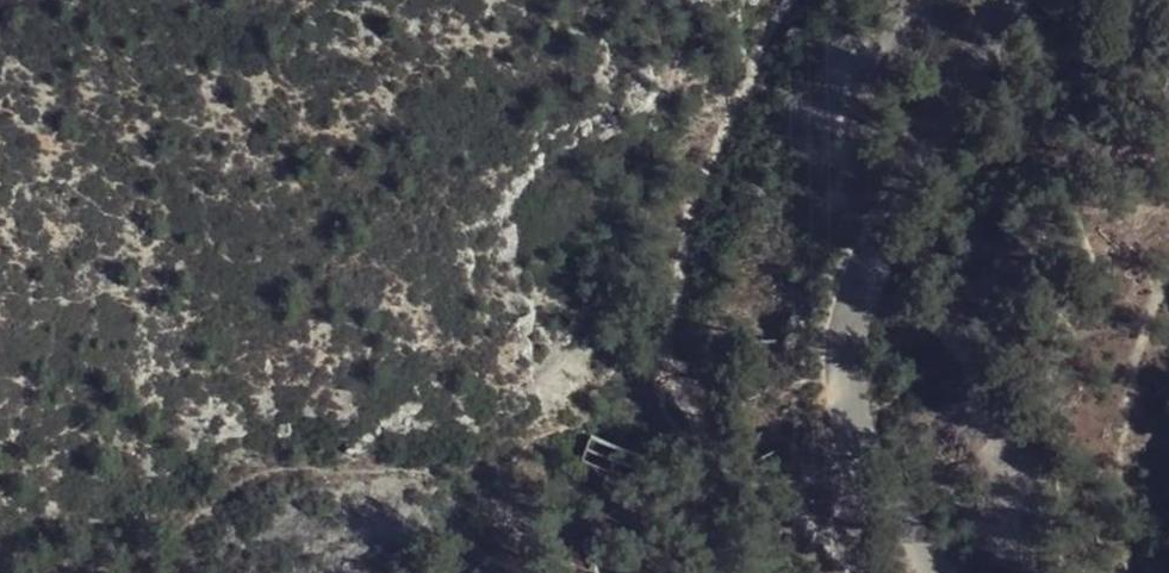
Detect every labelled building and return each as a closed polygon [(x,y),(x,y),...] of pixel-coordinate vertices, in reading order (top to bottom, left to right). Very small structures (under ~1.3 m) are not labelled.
[(647,454),(592,433),(575,478),(630,499),(647,454)]
